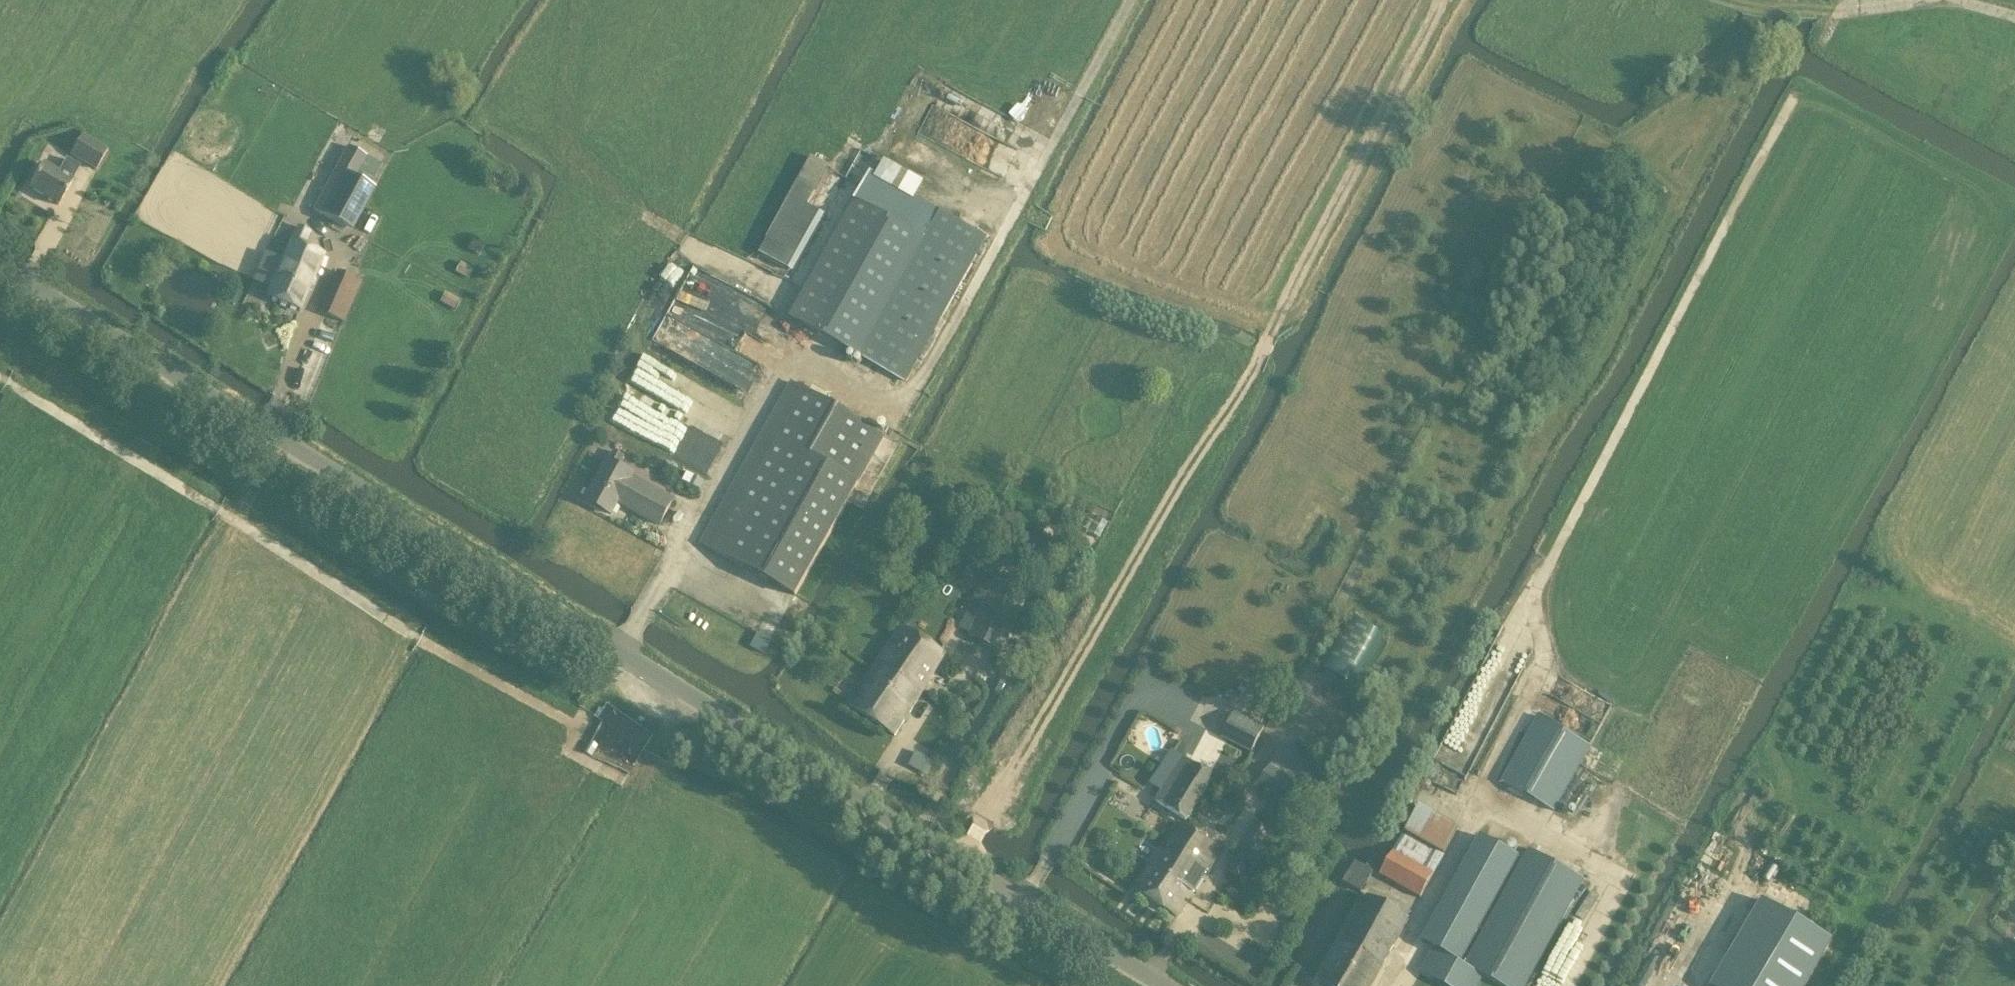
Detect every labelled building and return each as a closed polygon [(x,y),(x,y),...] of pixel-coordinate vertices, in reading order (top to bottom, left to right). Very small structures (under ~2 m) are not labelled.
[(998,139),(1010,117),(947,84),(939,100),(968,116),(953,144),(982,159),(988,149),(998,154),(1004,142),(998,139)] [(97,170),(108,151),(82,136),(71,155),(97,170)] [(346,147),(312,210),(349,230),(371,189),(353,179),(365,157),(346,147)] [(72,181),(80,167),(67,160),(59,174),(44,165),(30,189),(58,206),(72,182),(72,181)] [(907,382),(988,239),(872,174),(791,317),(907,382)] [(822,213),(792,196),(760,253),(791,270),(822,213)] [(299,312),(322,256),(302,248),(308,233),(297,228),(290,244),(289,243),(282,261),(271,289),(267,299),(299,312)] [(473,239),(468,249),(481,256),(487,246),(473,239)] [(461,263),(456,273),(468,279),(473,270),(461,263)] [(360,282),(337,272),(320,313),(344,322),(360,282)] [(445,293),(440,302),(456,310),(461,301),(445,293)] [(743,353),(675,343),(679,317),(667,310),(650,340),(659,346),(680,349),(677,370),(676,372),(663,370),(657,367),(645,365),(642,383),(645,379),(669,393),(661,392),(678,401),(677,407),(702,422),(718,393),(696,380),(746,387),(751,377),(752,374),(759,362),(743,353)] [(795,596),(886,436),(792,383),(701,543),(795,596)] [(660,525),(673,501),(631,478),(633,474),(609,461),(587,501),(611,515),(620,499),(661,521),(659,525),(660,525)] [(687,473),(683,481),(701,490),(705,481),(687,473)] [(995,652),(1023,597),(998,585),(971,640),(995,652)] [(1385,637),(1350,615),(1319,666),(1355,688),(1385,637)] [(888,646),(875,664),(881,668),(880,668),(922,692),(928,682),(944,653),(901,626),(897,633),(888,646)] [(759,635),(752,647),(764,654),(771,642),(759,635)] [(881,668),(875,664),(867,676),(852,700),(849,707),(896,736),(922,692),(880,668),(881,668)] [(1247,716),(1235,741),(1254,751),(1267,727),(1247,716)] [(1553,810),(1589,745),(1537,716),(1501,781),(1553,810)] [(1456,737),(1445,757),(1466,770),(1478,749),(1456,737)] [(1318,771),(1283,748),(1258,787),(1279,800),(1291,782),(1306,791),(1318,771)] [(909,767),(927,776),(934,762),(916,753),(909,767)] [(1187,822),(1215,777),(1185,758),(1157,803),(1187,822)] [(1235,784),(1247,773),(1234,759),(1223,770),(1235,784)] [(1418,806),(1403,833),(1387,862),(1380,875),(1379,876),(1420,898),(1444,855),(1443,855),(1457,828),(1418,806)] [(1177,823),(1160,851),(1181,864),(1171,878),(1194,893),(1221,850),(1177,823)] [(1246,881),(1272,834),(1253,823),(1227,871),(1246,881)] [(1481,837),(1422,942),(1458,961),(1460,963),(1461,962),(1478,930),(1519,858),(1481,837)] [(1464,964),(1483,974),(1484,975),(1504,985),(1524,985),(1584,879),(1528,848),(1482,932),(1464,964)] [(1181,864),(1160,851),(1135,890),(1178,917),(1194,893),(1171,878),(1181,864)] [(1374,855),(1367,868),(1380,875),(1387,862),(1374,855)] [(1343,884),(1361,893),(1372,872),(1355,863),(1343,884)] [(1408,919),(1368,897),(1320,984),(1323,985),(1372,985),(1408,919)] [(1712,985),(1806,985),(1832,942),(1762,901),(1712,985)] [(1034,926),(1024,920),(1019,928),(1029,934),(1034,926)] [(1444,985),(1478,985),(1484,975),(1483,974),(1464,964),(1461,962),(1460,963),(1458,961),(1444,985)]
